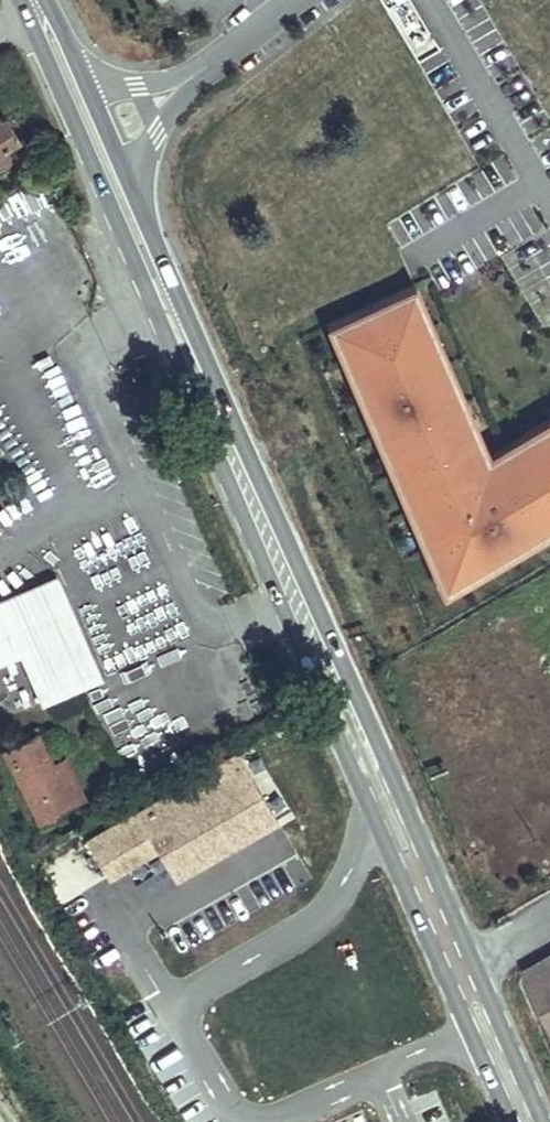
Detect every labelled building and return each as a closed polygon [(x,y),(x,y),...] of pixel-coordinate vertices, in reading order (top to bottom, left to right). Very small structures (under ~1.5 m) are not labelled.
[(19,152),(9,137),(24,129),(11,105),(5,108),(0,100),(0,162),(19,152)] [(330,331),(452,570),(549,521),(549,415),(493,444),(414,289),(330,331)] [(18,652),(41,704),(101,677),(56,576),(0,601),(0,612),(18,652)] [(18,652),(0,612),(0,660),(18,652)] [(4,750),(11,765),(43,751),(36,735),(4,750)] [(278,757),(266,737),(86,845),(105,876),(156,846),(176,880),(276,820),(249,774),(278,757)] [(11,765),(40,828),(86,807),(63,758),(50,764),(43,751),(11,765)] [(97,877),(89,853),(55,864),(67,897),(93,888),(90,879),(97,877)] [(526,971),(549,1022),(549,957),(526,971)]
